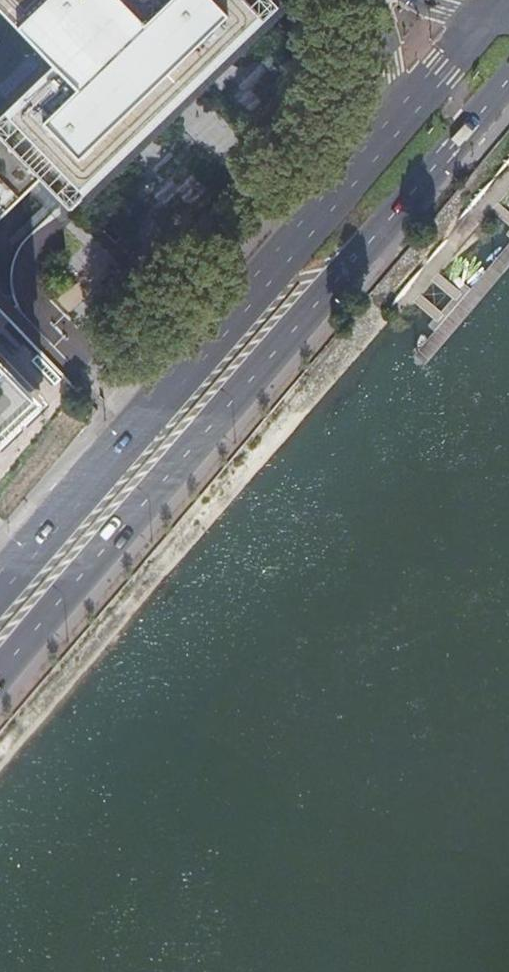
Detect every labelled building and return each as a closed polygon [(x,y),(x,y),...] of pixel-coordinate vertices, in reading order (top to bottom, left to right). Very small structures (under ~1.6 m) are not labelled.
[(45,169),(73,197),(178,95),(276,0),(0,0),(0,2),(50,55),(0,102),(0,212),(45,169)] [(28,338),(0,309),(0,341),(12,354),(28,338)] [(29,382),(0,350),(0,409),(29,382)]
